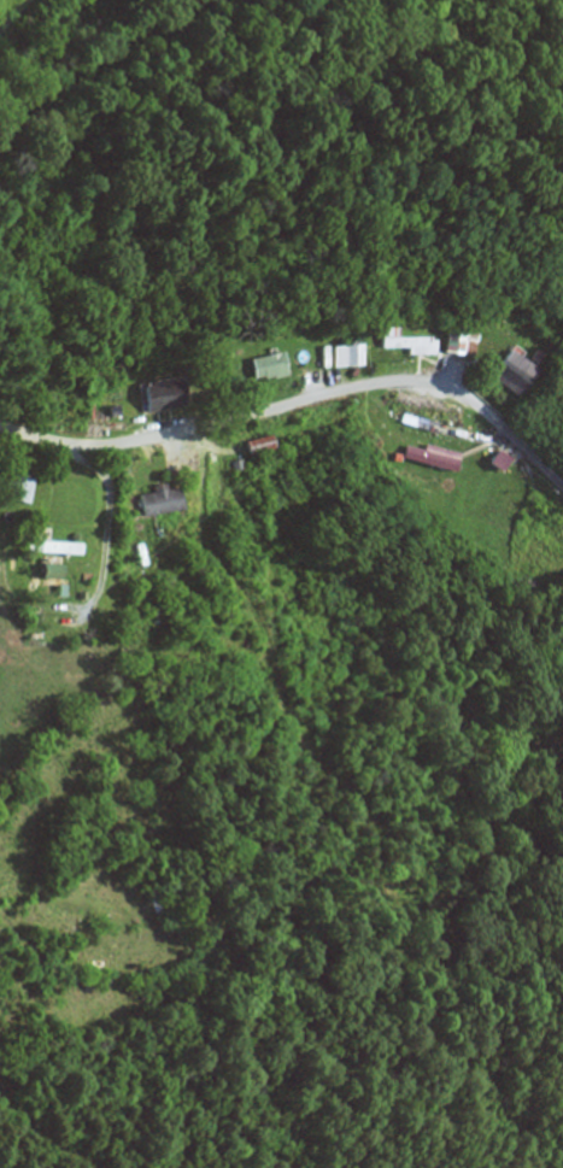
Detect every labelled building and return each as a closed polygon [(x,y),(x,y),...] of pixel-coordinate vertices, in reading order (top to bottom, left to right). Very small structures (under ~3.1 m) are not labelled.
[(408,347),(408,354),(436,354),(436,323),(381,322),(380,347),(408,347)] [(475,331),(452,331),(452,354),(475,354),(475,331)] [(492,377),(523,397),(540,370),(509,350),(492,377)] [(287,374),(282,351),(250,358),(255,381),(287,374)] [(335,365),(362,365),(362,351),(335,351),(335,365)] [(191,403),(183,374),(138,386),(145,415),(191,403)] [(251,441),(254,454),(280,449),(277,435),(251,441)] [(463,468),(467,452),(432,443),(431,448),(415,444),(412,455),(463,468)] [(36,478),(13,474),(8,499),(31,503),(36,478)] [(183,485),(156,488),(157,492),(144,494),(146,515),(186,511),(183,485)] [(67,585),(67,553),(46,553),(46,585),(67,585)]
